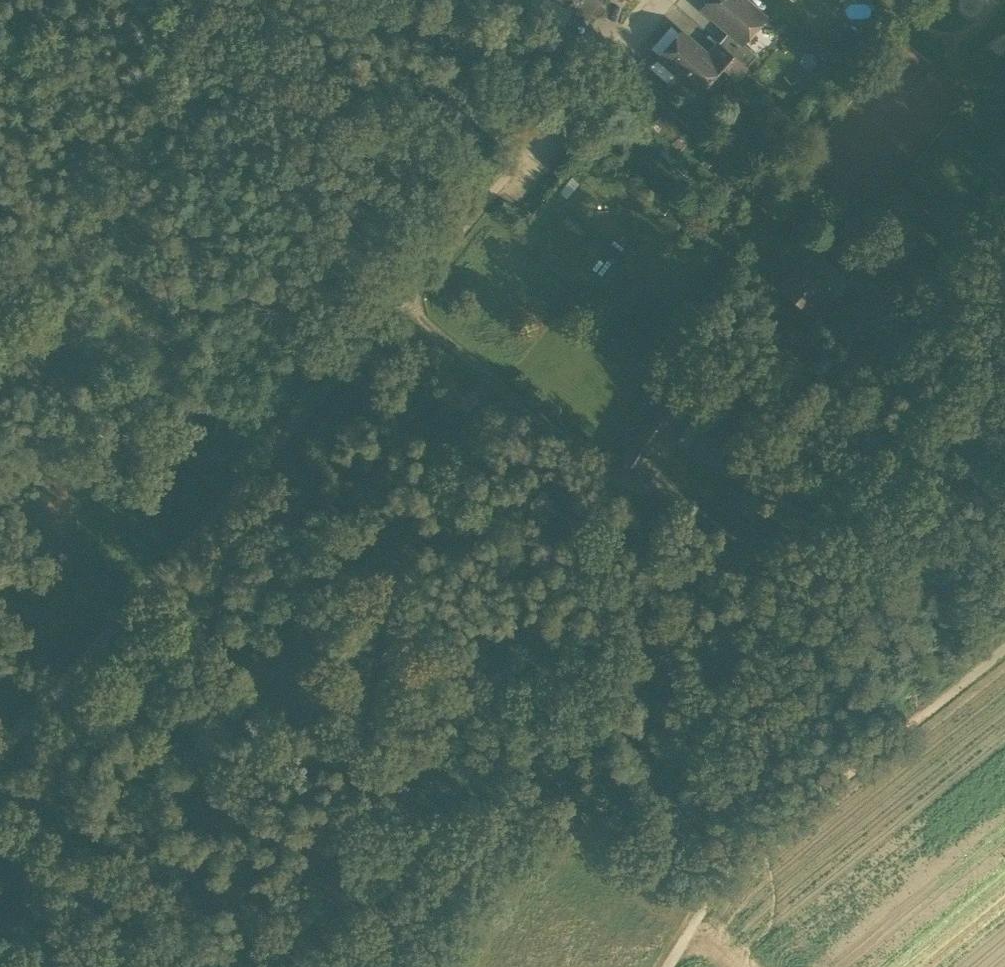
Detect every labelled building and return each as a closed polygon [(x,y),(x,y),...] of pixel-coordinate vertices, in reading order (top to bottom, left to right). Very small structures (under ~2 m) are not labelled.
[(589,19),(599,0),(564,0),(576,7),(574,11),(589,19)] [(740,42),(763,16),(745,0),(710,0),(702,9),(728,32),(740,42)] [(743,45),(744,44),(766,19),(763,16),(740,42),(743,45)] [(843,51),(854,42),(839,23),(828,32),(843,51)] [(652,49),(660,57),(680,34),(671,27),(652,49)] [(682,32),(680,34),(660,57),(659,59),(677,75),(697,92),(700,95),(701,93),(698,91),(718,68),(721,70),(723,69),(723,68),(708,55),(682,32)] [(740,42),(728,32),(719,43),(747,68),(757,56),(744,44),(743,45),(740,42)] [(719,43),(708,55),(723,68),(723,69),(729,74),(736,81),(747,68),(719,43)] [(698,91),(701,93),(708,98),(729,74),(723,69),(721,70),(718,68),(698,91)] [(667,86),(694,110),(704,98),(700,95),(697,92),(677,75),(667,86)] [(815,303),(828,288),(802,266),(781,291),(810,317),(819,307),(815,303)] [(861,276),(856,272),(850,279),(851,280),(855,284),(861,276)] [(741,460),(730,476),(737,480),(748,464),(741,460)]
